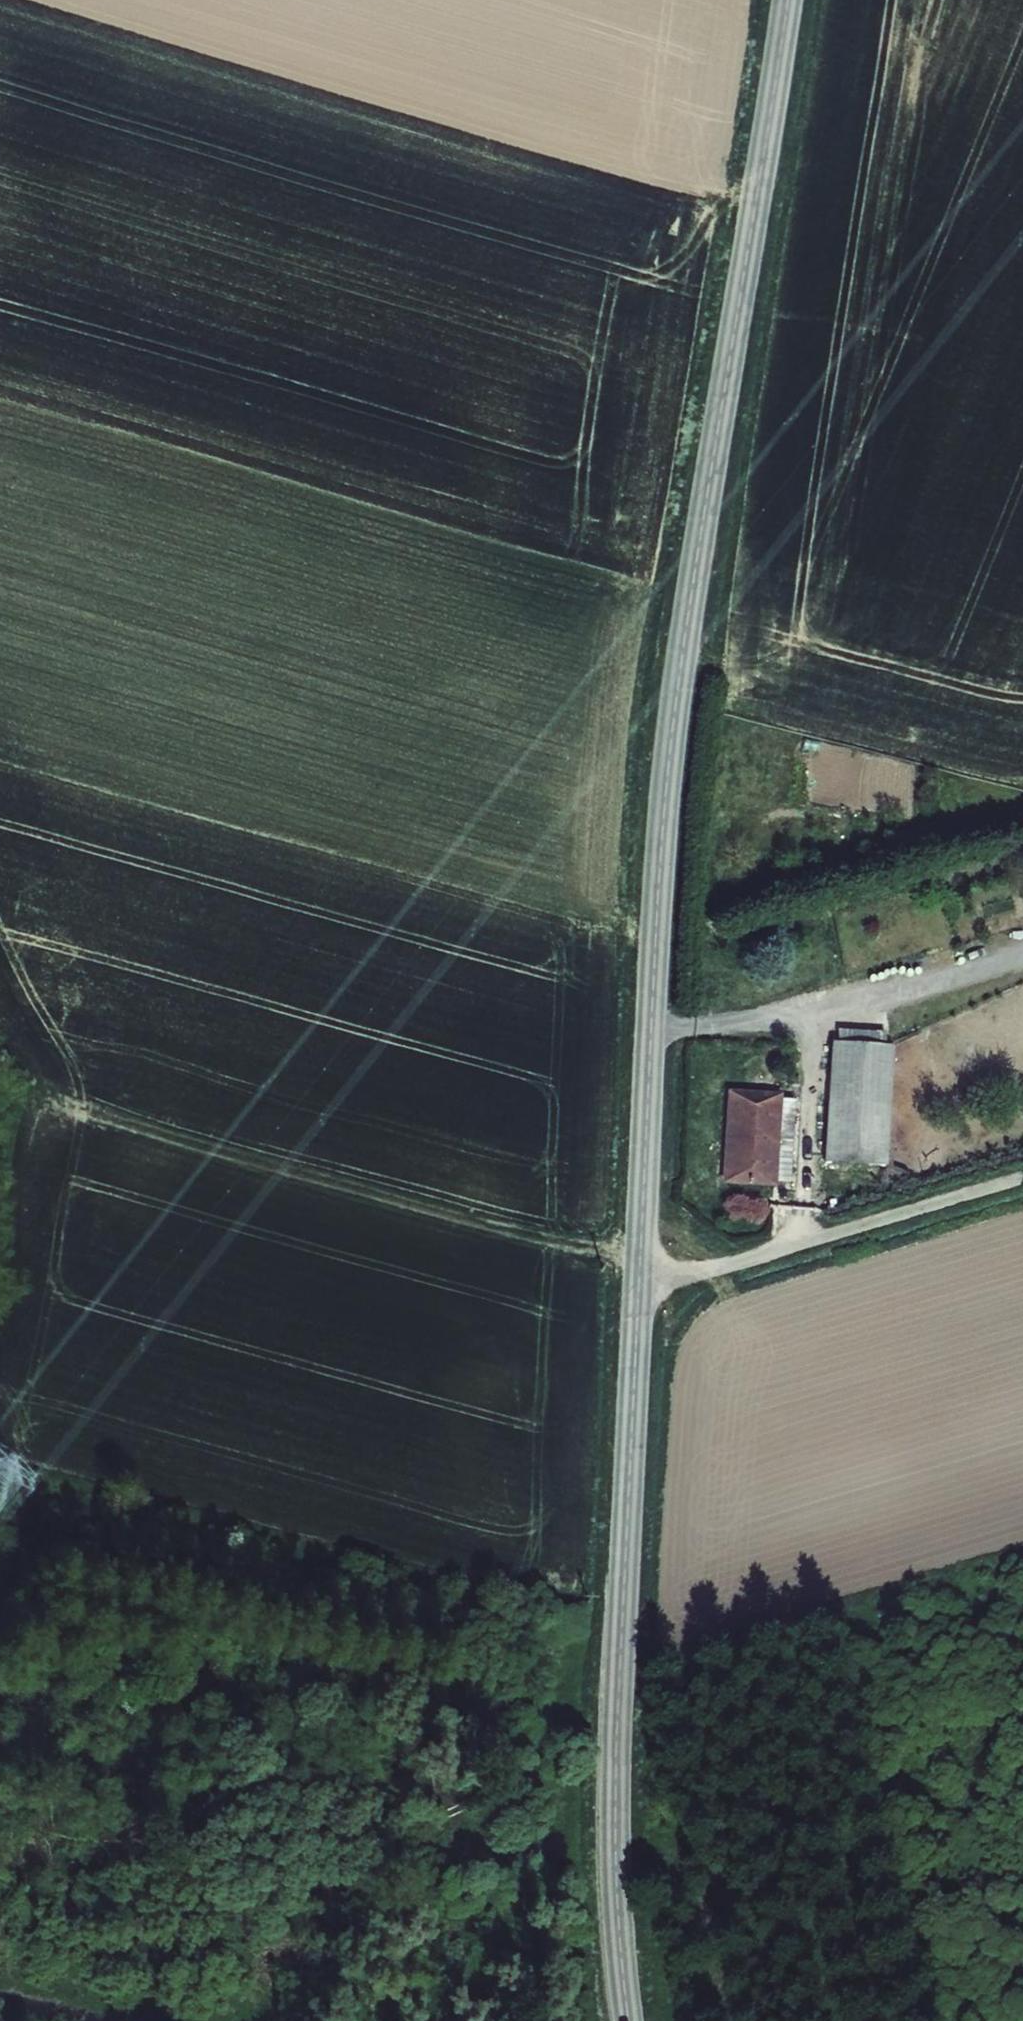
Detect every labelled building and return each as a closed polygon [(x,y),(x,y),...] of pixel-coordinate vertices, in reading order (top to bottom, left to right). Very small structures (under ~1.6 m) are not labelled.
[(824,1055),(824,1176),(884,1177),(885,1055),(824,1055)] [(715,1103),(709,1189),(778,1194),(782,1107),(715,1103)]
